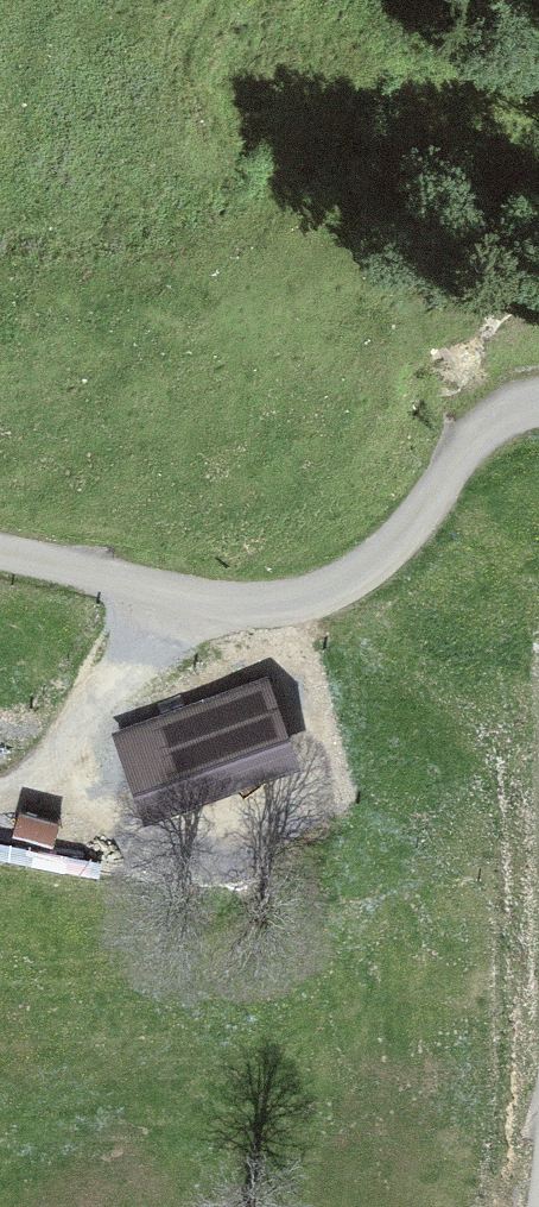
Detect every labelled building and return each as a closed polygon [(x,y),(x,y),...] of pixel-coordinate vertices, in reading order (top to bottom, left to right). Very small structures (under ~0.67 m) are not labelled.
[(201,769),(181,715),(113,740),(132,794),(201,769)]
